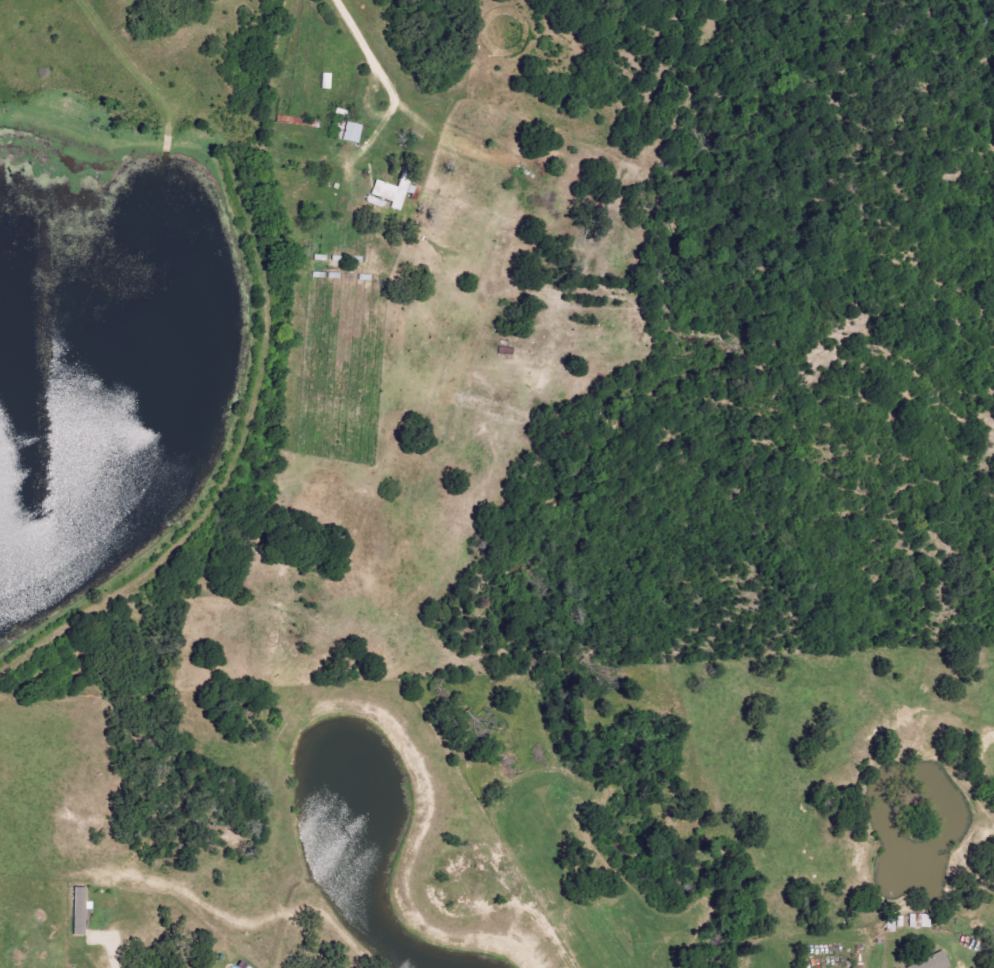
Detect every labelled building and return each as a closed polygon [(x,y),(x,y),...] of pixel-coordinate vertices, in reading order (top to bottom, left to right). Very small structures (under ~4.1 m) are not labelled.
[(360,126),(344,122),(340,140),(355,144),(360,126)] [(72,936),(84,936),(85,888),(74,887),(72,936)] [(930,915),(910,914),(910,927),(930,928),(930,915)] [(943,953),(905,965),(906,967),(948,967),(943,953)]
